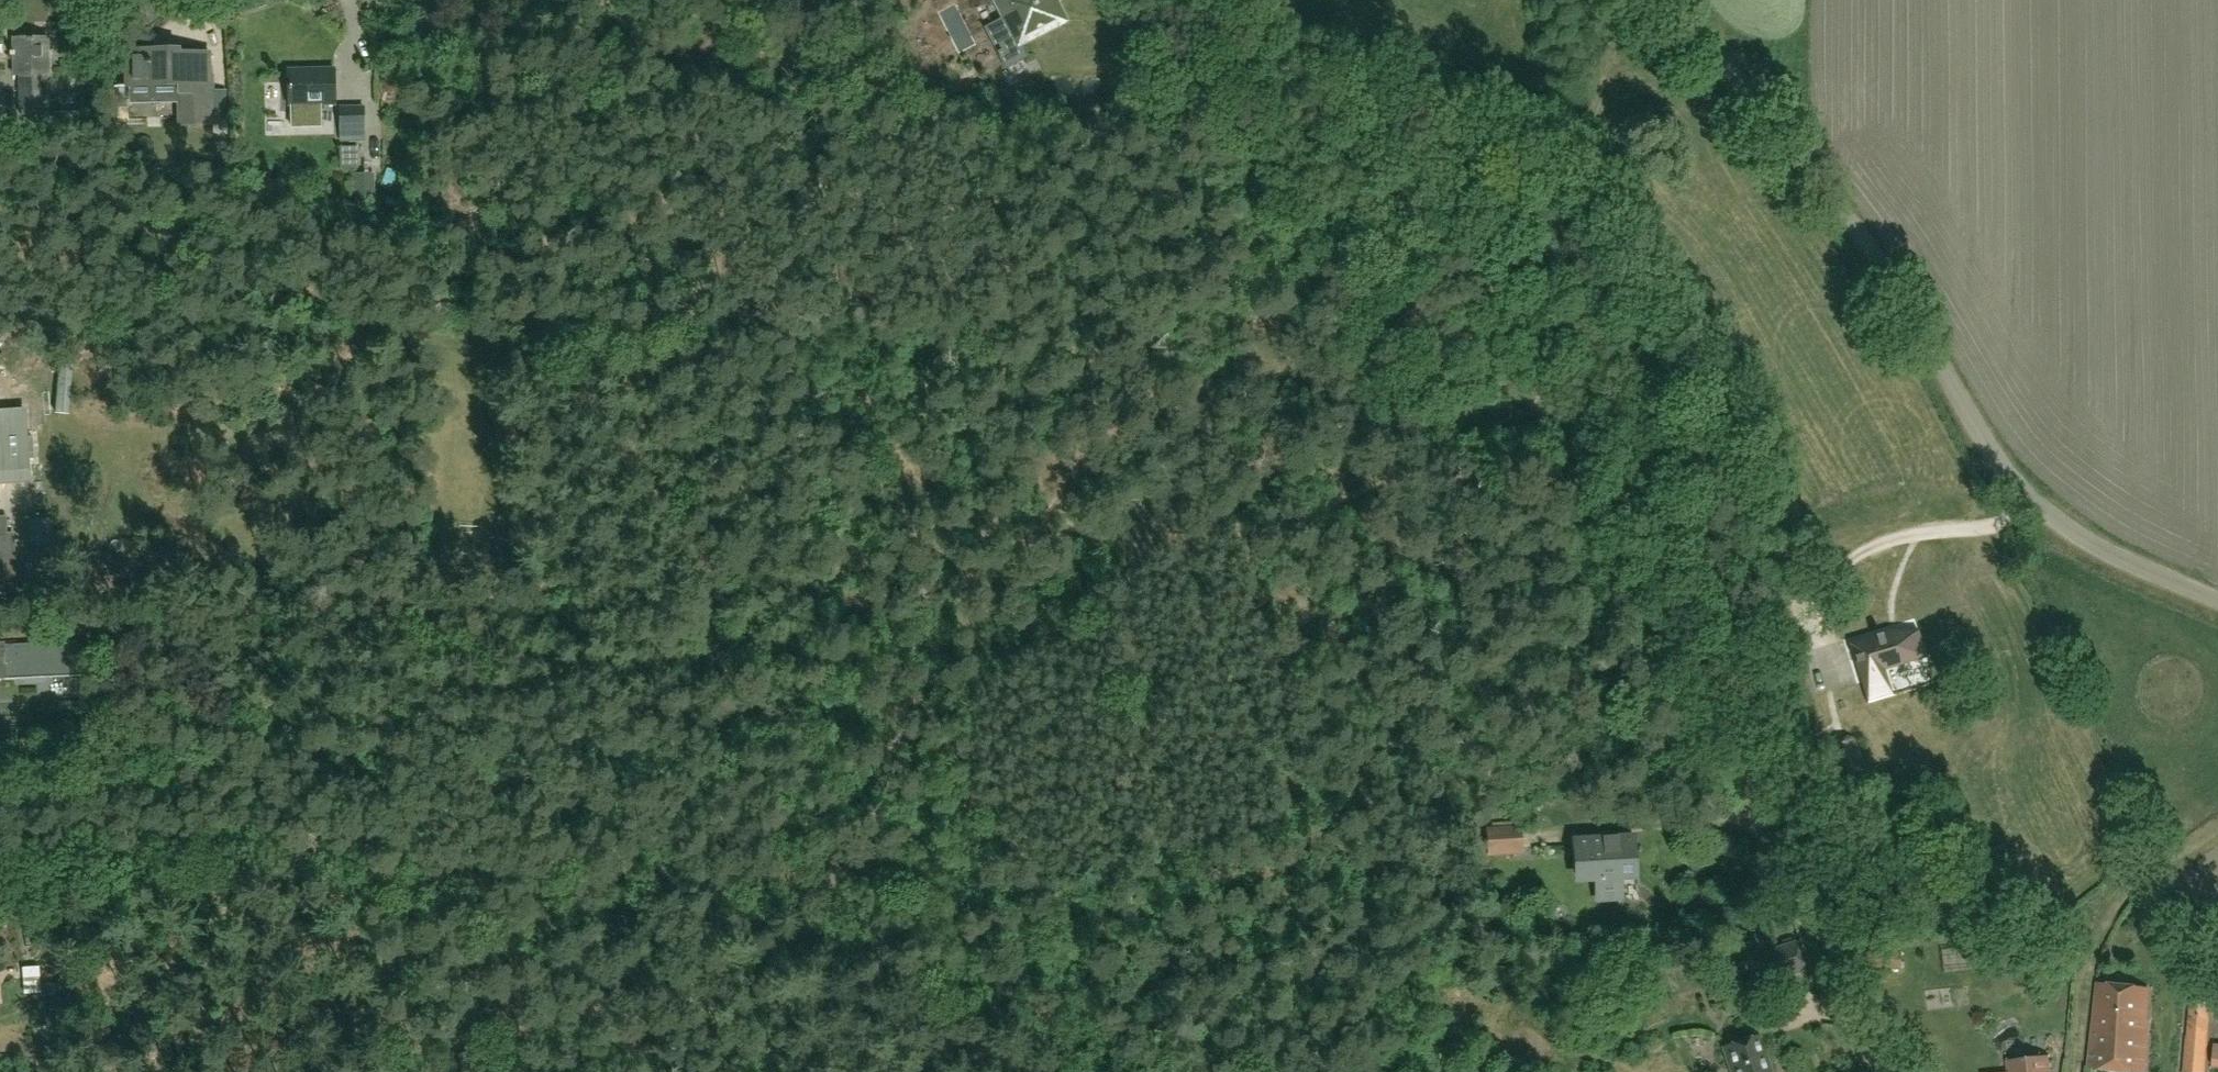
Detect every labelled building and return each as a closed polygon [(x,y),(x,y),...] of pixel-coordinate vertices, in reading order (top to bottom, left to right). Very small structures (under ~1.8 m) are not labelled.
[(986,29),(1007,69),(1023,61),(1025,54),(1020,46),(1066,22),(1055,0),(996,0),(1006,19),(986,29)] [(14,39),(15,76),(20,76),(21,116),(49,115),(47,75),(50,75),(49,38),(14,39)] [(213,120),(213,93),(207,93),(207,78),(211,78),(210,53),(180,54),(180,50),(126,51),(127,87),(146,87),(146,89),(177,101),(177,120),(213,120)] [(335,69),(289,70),(290,127),(320,127),(320,105),(336,105),(335,69)] [(365,141),(364,129),(339,130),(340,141),(365,141)] [(355,199),(373,198),(372,174),(355,175),(355,199)] [(29,481),(28,460),(32,459),(31,438),(26,438),(25,412),(0,413),(0,483),(29,481)] [(14,538),(14,534),(8,535),(6,517),(0,517),(0,593),(18,592),(14,538)] [(24,546),(54,544),(53,518),(22,521),(24,546)] [(1942,689),(1922,623),(1858,643),(1877,709),(1942,689)] [(79,641),(0,645),(0,675),(7,674),(7,681),(81,677),(79,641)] [(1488,830),(1489,854),(1521,853),(1520,830),(1488,830)] [(1597,883),(1598,898),(1620,897),(1619,877),(1634,876),(1633,861),(1636,861),(1635,839),(1617,840),(1617,842),(1611,842),(1611,840),(1576,842),(1579,884),(1597,883)] [(1758,957),(1767,983),(1805,970),(1796,944),(1758,957)] [(1866,952),(1868,970),(1901,970),(1901,953),(1866,952)] [(1719,968),(1722,978),(1748,971),(1745,960),(1719,968)] [(39,968),(21,969),(23,985),(40,984),(39,968)] [(2090,1069),(2126,1071),(2144,1071),(2150,1020),(2145,1020),(2148,989),(2098,984),(2090,1069)] [(2185,1038),(2183,1071),(2206,1071),(2211,1004),(2190,1002),(2187,1038),(2185,1038)] [(1761,1035),(1724,1048),(1732,1071),(1773,1071),(1761,1035)] [(2048,1056),(2007,1062),(2008,1071),(2050,1071),(2048,1056)]
